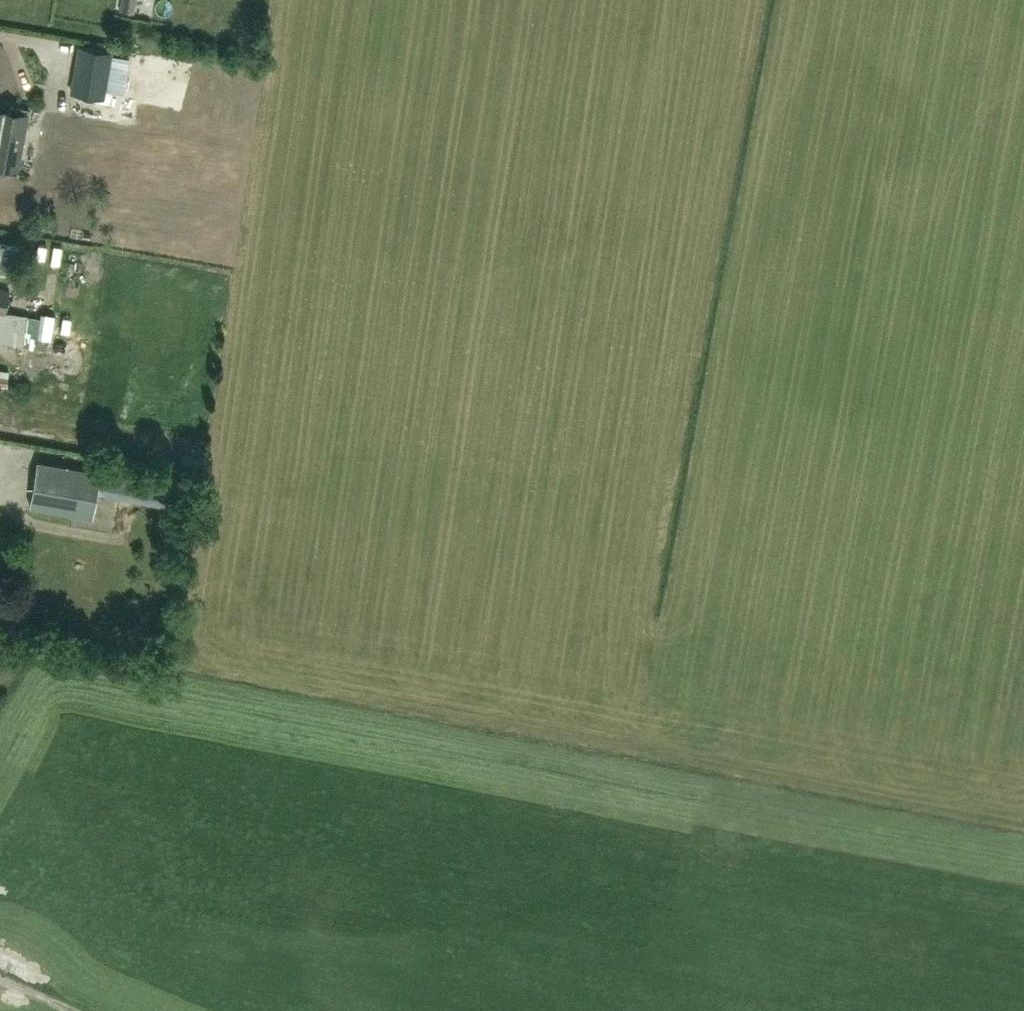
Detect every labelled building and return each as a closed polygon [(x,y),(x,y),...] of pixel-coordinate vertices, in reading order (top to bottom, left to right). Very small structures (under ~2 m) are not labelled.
[(119,9),(133,12),(135,0),(121,0),(119,9)] [(104,98),(112,52),(78,45),(70,92),(104,98)] [(10,110),(10,112),(0,111),(0,162),(0,165),(0,170),(17,173),(29,108),(11,104),(10,110)] [(14,272),(18,248),(0,245),(0,269),(14,272)] [(62,279),(61,289),(78,291),(79,281),(62,279)] [(28,315),(7,311),(10,291),(0,289),(0,342),(22,346),(28,315)] [(54,316),(41,314),(38,338),(50,340),(54,316)] [(100,473),(37,462),(29,505),(92,516),(100,473)]
